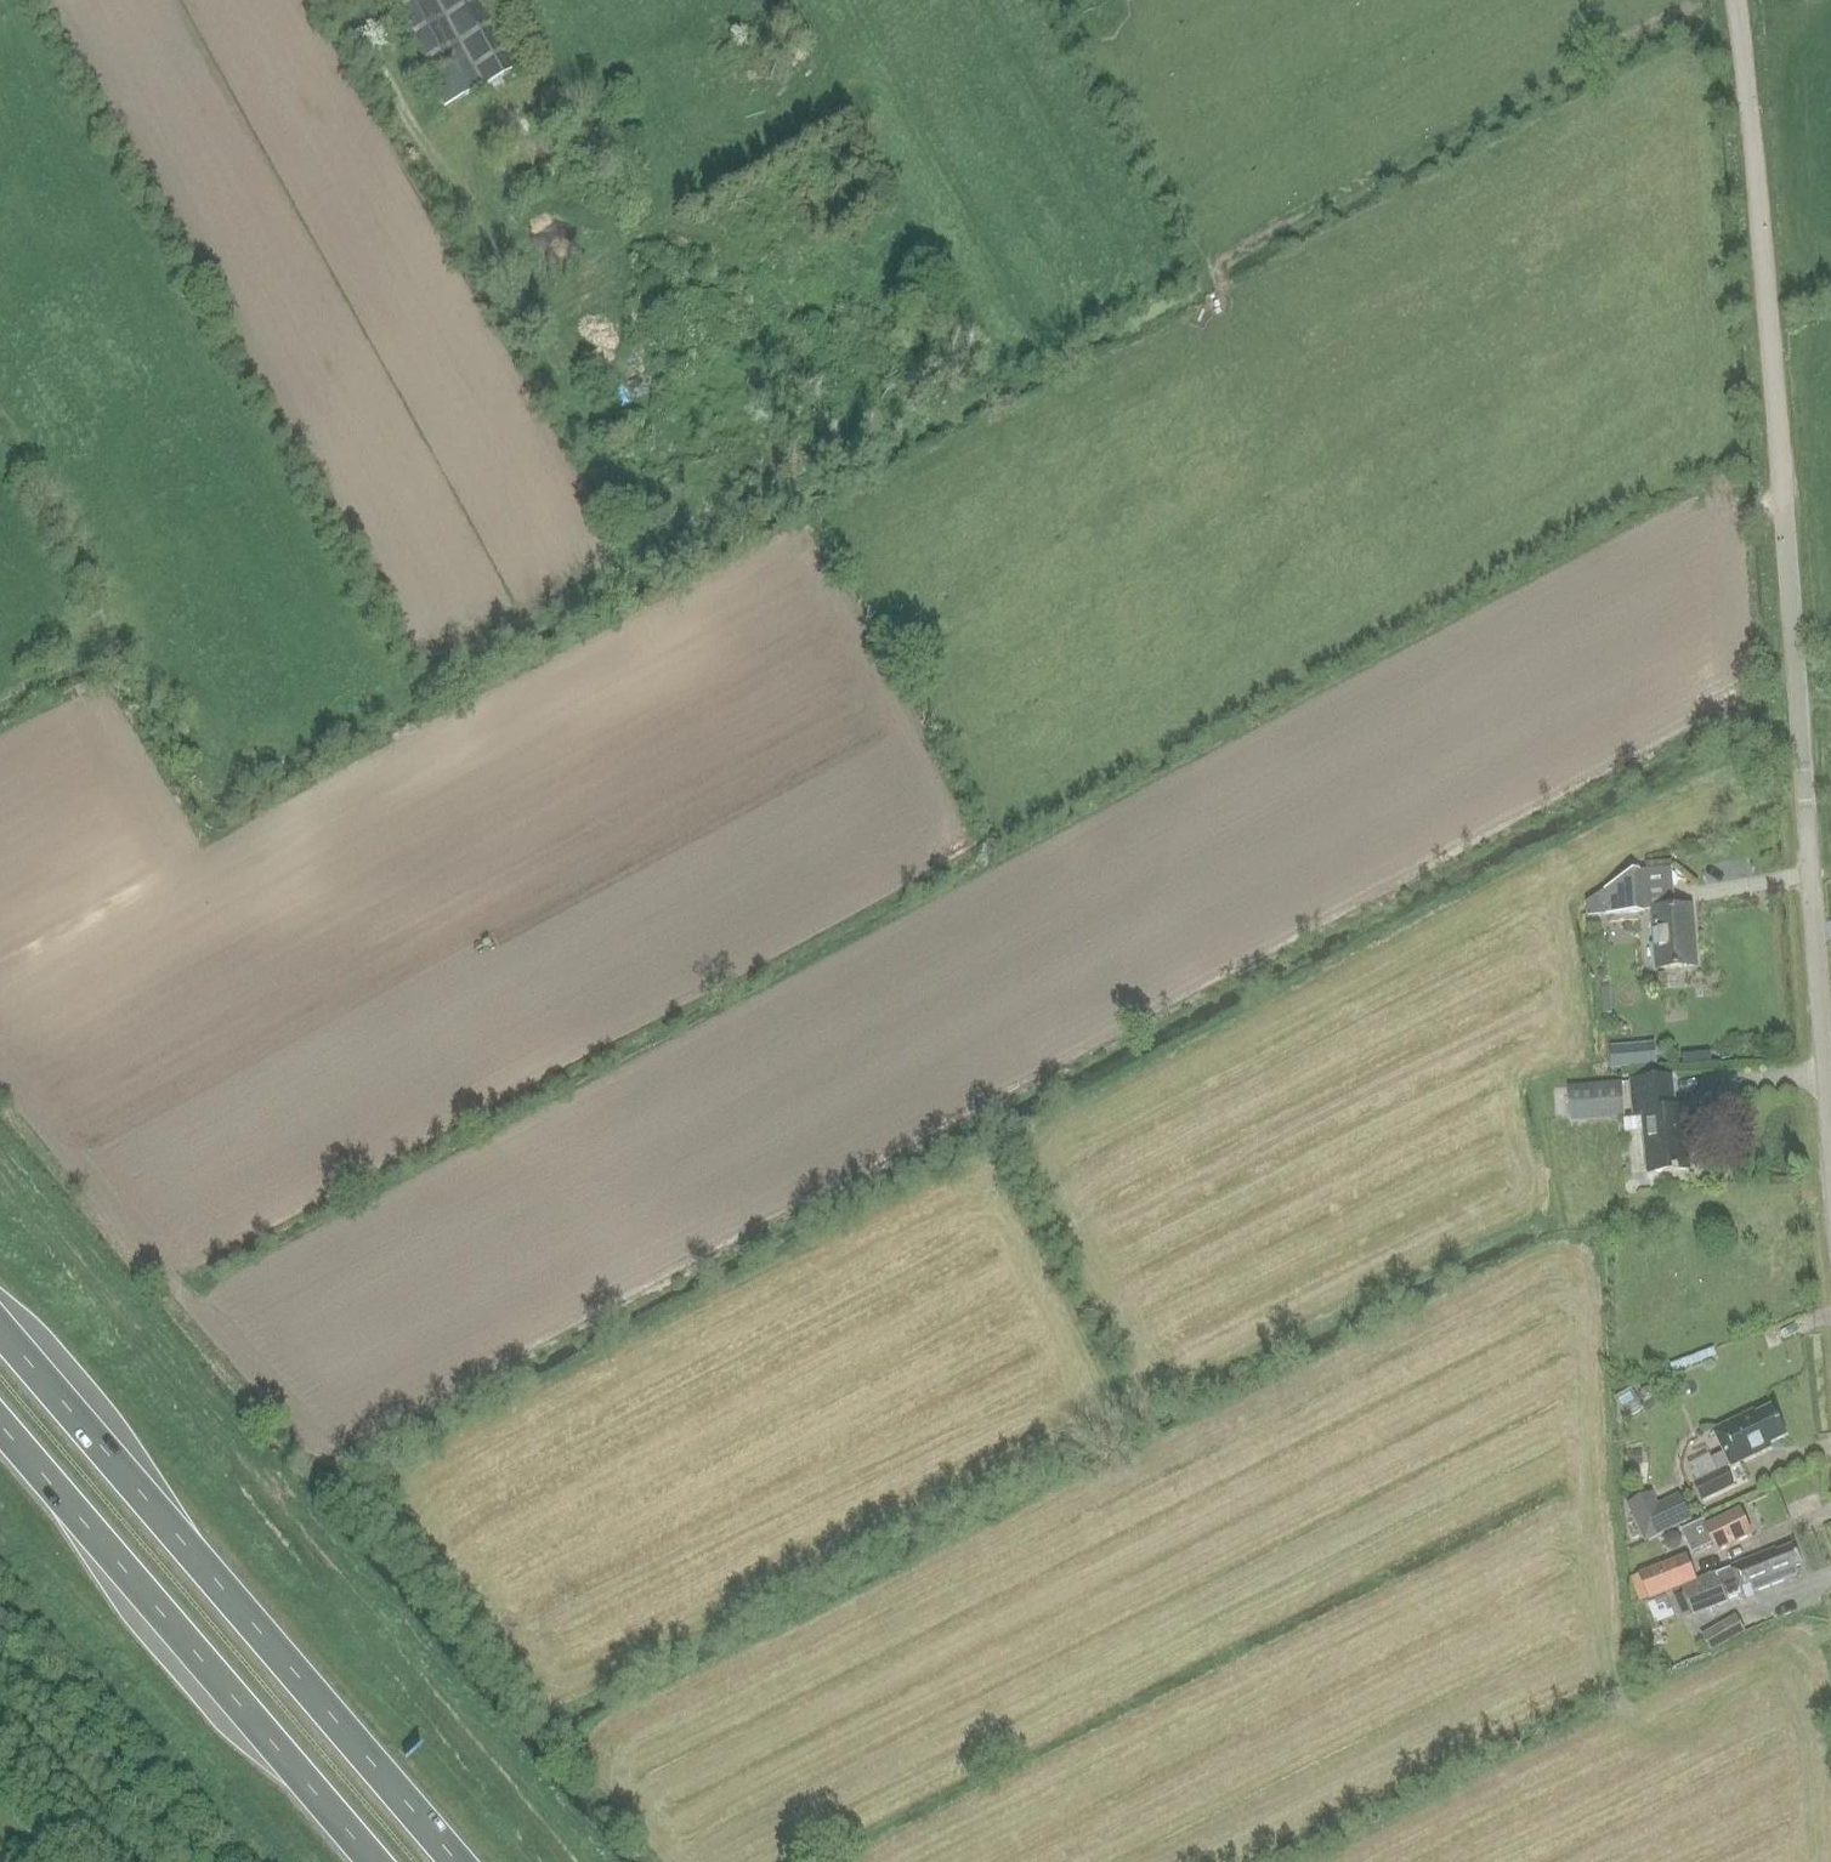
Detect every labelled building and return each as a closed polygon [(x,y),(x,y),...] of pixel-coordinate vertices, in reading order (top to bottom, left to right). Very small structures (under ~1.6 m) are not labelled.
[(488,0),(385,0),(444,109),(524,66),(488,0)] [(1634,871),(1606,890),(1588,902),(1590,916),(1645,912),(1642,870),(1634,871)] [(1659,969),(1696,966),(1692,907),(1654,910),(1659,969)] [(1614,1069),(1657,1065),(1655,1043),(1612,1047),(1614,1069)] [(1649,1173),(1690,1170),(1685,1108),(1676,1109),(1673,1078),(1632,1081),(1635,1114),(1644,1113),(1649,1173)] [(1626,1117),(1623,1082),(1569,1087),(1572,1122),(1626,1117)] [(1787,1436),(1773,1407),(1756,1415),(1754,1412),(1715,1431),(1725,1452),(1713,1458),(1719,1472),(1695,1483),(1704,1501),(1735,1486),(1726,1469),(1732,1466),(1732,1467),(1771,1447),(1770,1444),(1787,1436)] [(1630,1450),(1630,1462),(1642,1462),(1642,1456),(1636,1450),(1630,1450)] [(1653,1494),(1629,1505),(1647,1541),(1691,1519),(1680,1497),(1659,1507),(1653,1494)] [(1704,1521),(1682,1531),(1692,1553),(1713,1543),(1718,1552),(1752,1535),(1740,1510),(1707,1527),(1704,1521)] [(1796,1567),(1803,1565),(1795,1545),(1778,1552),(1776,1549),(1730,1567),(1742,1597),(1799,1575),(1796,1567)] [(1650,1598),(1695,1580),(1686,1558),(1641,1576),(1650,1598)] [(1694,1614),(1728,1601),(1719,1576),(1685,1590),(1694,1614)]
